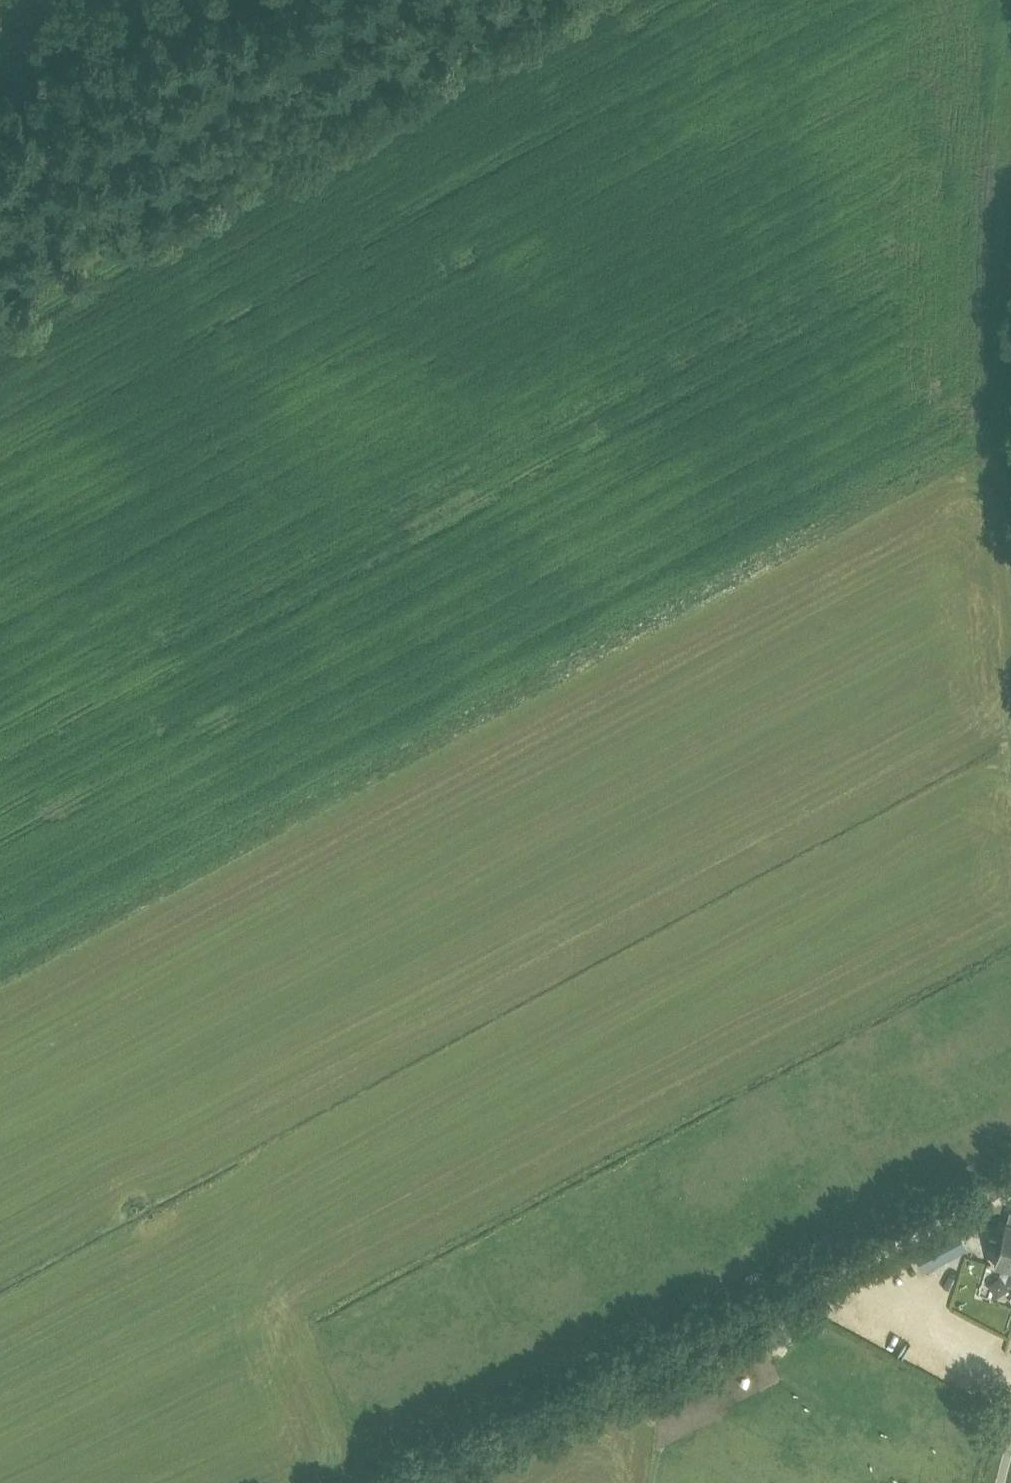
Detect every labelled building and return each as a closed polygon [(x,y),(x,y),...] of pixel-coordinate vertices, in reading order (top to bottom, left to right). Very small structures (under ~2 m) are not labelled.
[(1010,1213),(1006,1225),(995,1265),(1010,1269),(1010,1213)] [(924,1270),(967,1248),(957,1229),(914,1252),(924,1270)]
